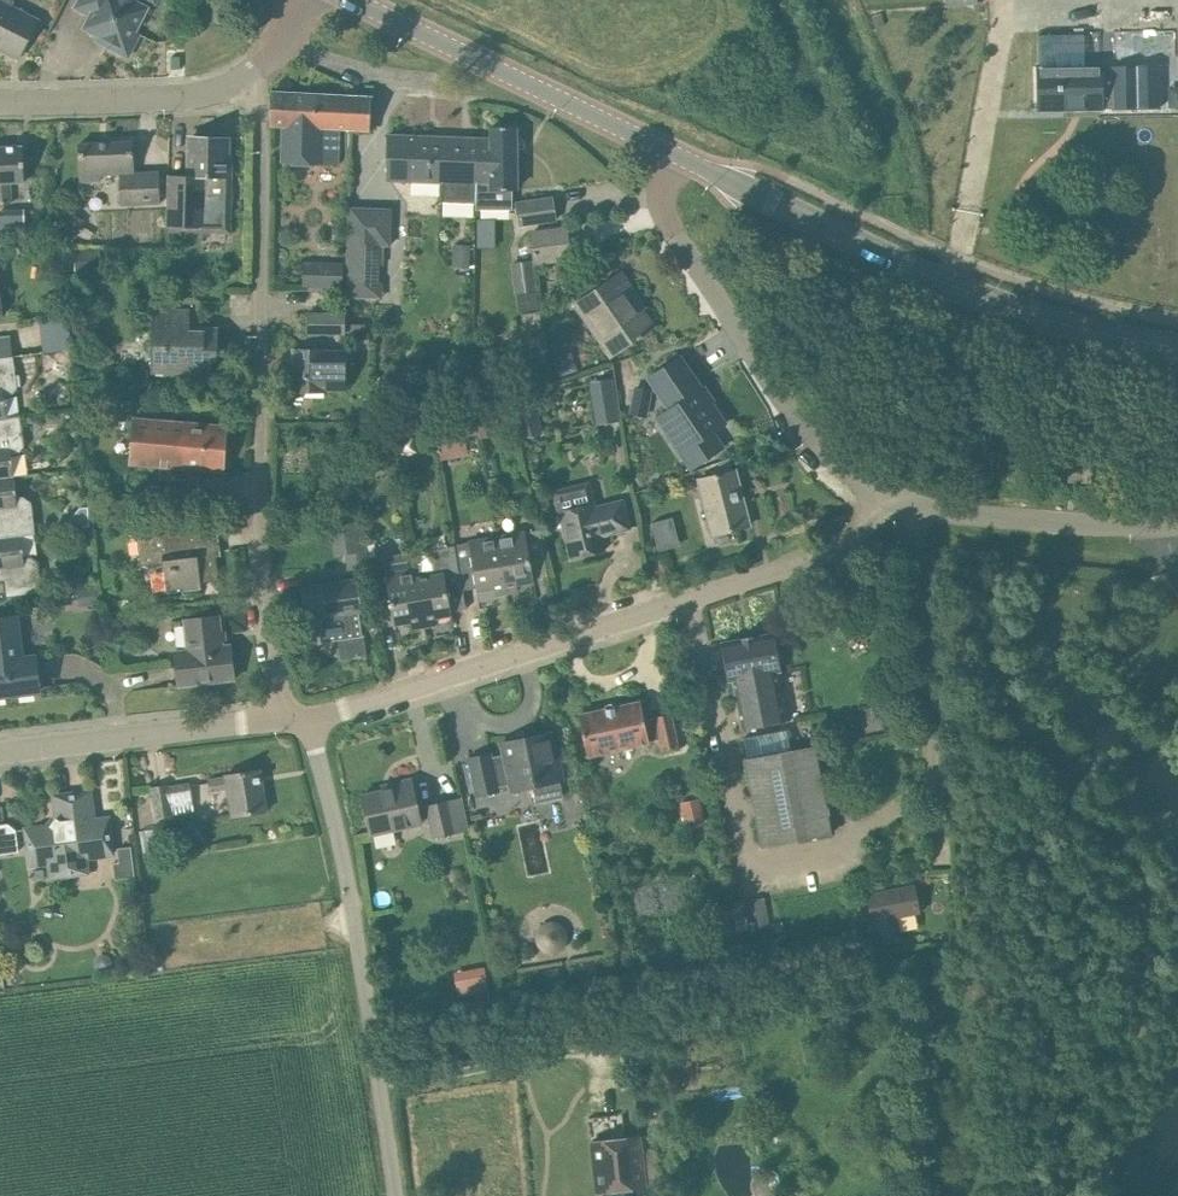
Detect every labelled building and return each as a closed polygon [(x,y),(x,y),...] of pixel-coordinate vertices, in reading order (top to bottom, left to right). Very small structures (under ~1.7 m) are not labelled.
[(20,60),(39,22),(12,8),(16,0),(0,0),(0,50),(20,60)] [(75,6),(90,14),(84,27),(109,40),(107,44),(129,55),(140,33),(136,31),(148,6),(137,0),(79,0),(75,6)] [(1039,66),(1039,109),(1064,109),(1064,103),(1102,102),(1103,108),(1114,108),(1114,109),(1162,109),(1161,65),(1113,66),(1113,67),(1102,67),(1102,65),(1039,66)] [(1168,108),(1177,107),(1177,86),(1168,86),(1168,108)] [(272,93),(271,125),(286,125),(284,161),(337,163),(339,128),(370,129),(371,97),(272,93)] [(477,202),(477,208),(514,208),(514,189),(516,189),(517,148),(518,128),(492,127),(492,138),(476,138),(473,190),(472,190),(472,202),(477,202)] [(225,136),(223,136),(221,134),(199,134),(197,136),(191,136),(190,174),(168,174),(167,225),(200,226),(200,233),(226,233),(228,177),(232,177),(233,156),(225,155),(225,136)] [(443,182),(443,202),(472,202),(472,190),(473,190),(476,138),(389,136),(388,180),(443,182)] [(79,142),(80,175),(84,174),(84,180),(101,180),(100,174),(122,173),(123,205),(163,204),(162,171),(134,172),(133,140),(79,142)] [(11,202),(11,181),(24,181),(23,145),(0,146),(0,202),(11,202)] [(516,202),(520,226),(557,221),(553,196),(516,202)] [(389,209),(347,208),(346,244),(381,245),(388,245),(389,209)] [(27,229),(27,210),(0,210),(0,229),(27,229)] [(67,210),(58,227),(77,237),(86,220),(67,210)] [(573,259),(568,226),(530,232),(533,253),(535,264),(573,259)] [(381,245),(346,244),(345,264),(373,265),(380,265),(380,255),(381,245)] [(452,266),(470,267),(471,245),(454,244),(452,266)] [(100,249),(75,249),(75,275),(100,275),(100,249)] [(533,259),(512,262),(517,294),(538,291),(533,259)] [(324,262),(304,261),(302,287),(323,288),(324,262)] [(577,304),(612,356),(654,327),(637,302),(640,300),(622,273),(577,304)] [(372,283),(345,283),(345,297),(372,297),(372,283)] [(208,372),(208,352),(215,352),(216,333),(186,333),(186,312),(152,311),(151,371),(208,372)] [(346,312),(308,312),(307,334),(346,334),(346,312)] [(12,357),(10,338),(0,339),(0,358),(12,357)] [(324,396),(324,391),(326,391),(326,388),(347,388),(347,351),(326,351),(326,350),(295,350),(294,391),(305,391),(305,396),(324,396)] [(4,418),(1,396),(9,395),(16,388),(12,357),(0,358),(0,419),(4,418)] [(709,401),(711,399),(698,381),(696,382),(690,374),(662,393),(696,443),(724,424),(709,401)] [(596,413),(618,409),(613,379),(592,382),(596,413)] [(630,413),(647,417),(653,389),(635,386),(630,413)] [(467,443),(466,437),(477,434),(473,414),(434,422),(440,448),(467,443)] [(4,418),(0,419),(0,478),(12,477),(10,455),(15,454),(23,447),(19,416),(4,418)] [(224,470),(227,424),(134,418),(131,464),(224,470)] [(423,451),(437,448),(433,428),(419,431),(423,451)] [(750,525),(736,471),(700,480),(714,534),(750,525)] [(1070,471),(1069,486),(1092,487),(1093,472),(1070,471)] [(20,536),(20,535),(34,534),(30,505),(21,497),(15,498),(12,477),(0,478),(0,538),(20,536)] [(575,509),(561,512),(572,558),(605,550),(602,536),(629,529),(622,501),(595,507),(589,482),(570,487),(575,509)] [(89,507),(71,527),(90,526),(89,507)] [(671,516),(648,522),(655,550),(678,545),(671,516)] [(218,548),(216,533),(193,535),(193,533),(177,534),(177,531),(137,536),(141,565),(165,562),(169,592),(203,588),(202,582),(219,580),(215,548),(218,548)] [(534,581),(534,579),(548,576),(540,531),(499,538),(507,584),(509,593),(518,591),(517,584),(534,581)] [(3,582),(5,599),(42,595),(38,563),(29,555),(22,556),(20,536),(0,538),(0,582),(3,582)] [(499,538),(458,545),(459,555),(464,581),(465,590),(477,588),(478,591),(495,588),(496,595),(509,593),(507,584),(499,538)] [(435,575),(420,578),(424,616),(426,626),(436,625),(434,618),(452,615),(452,612),(466,609),(463,590),(465,590),(464,581),(459,555),(458,545),(455,545),(455,546),(431,550),(435,575)] [(370,565),(368,551),(345,555),(348,569),(370,565)] [(387,576),(373,578),(379,618),(394,615),(395,624),(412,622),(414,628),(426,626),(424,616),(420,578),(418,578),(417,571),(414,553),(384,558),(387,576)] [(326,616),(330,640),(338,638),(342,660),(368,656),(364,633),(360,611),(355,580),(304,588),(308,619),(326,616)] [(185,619),(189,650),(176,651),(181,686),(235,679),(231,644),(225,645),(221,615),(185,619)] [(17,617),(0,619),(0,696),(39,691),(35,656),(22,658),(17,617)] [(780,668),(774,637),(723,647),(730,678),(736,676),(747,729),(786,721),(776,669),(780,668)] [(644,702),(583,715),(591,755),(653,742),(652,742),(663,740),(665,750),(682,747),(675,714),(658,718),(648,720),(644,702)] [(791,751),(787,729),(744,738),(749,759),(747,760),(764,846),(833,832),(816,746),(791,751)] [(495,757),(494,752),(472,757),(480,795),(502,790),(501,785),(515,782),(517,790),(537,786),(540,801),(565,796),(562,781),(567,780),(562,756),(557,757),(551,732),(507,741),(509,754),(495,757)] [(226,777),(208,780),(210,793),(228,790),(233,815),(267,810),(261,770),(226,776),(226,777)] [(424,822),(414,777),(394,782),(395,786),(365,793),(374,833),(424,822)] [(169,784),(151,787),(156,819),(175,816),(174,815),(194,811),(190,783),(169,786),(169,784)] [(112,854),(108,818),(93,820),(90,792),(54,796),(56,817),(49,826),(26,829),(30,865),(49,862),(51,877),(87,872),(85,858),(112,854)] [(708,820),(702,794),(681,798),(686,825),(708,820)] [(427,805),(435,838),(457,833),(450,799),(427,805)] [(0,824),(0,855),(20,852),(17,829),(9,823),(0,824)] [(916,883),(866,893),(869,906),(862,907),(865,920),(871,919),(872,923),(876,922),(879,936),(881,936),(882,944),(900,940),(899,933),(900,932),(898,918),(921,913),(916,883)] [(559,953),(563,950),(565,947),(567,944),(569,940),(568,934),(567,929),(564,925),(559,922),(554,920),(550,920),(545,922),(541,925),(538,929),(536,933),(535,938),(536,942),(538,946),(541,950),(544,952),(549,954),(555,954),(559,953)] [(506,1008),(492,944),(466,949),(475,988),(453,993),(459,1019),(506,1008)] [(513,1017),(538,1013),(534,987),(509,991),(513,1017)] [(591,1142),(597,1192),(647,1187),(641,1136),(591,1142)]
